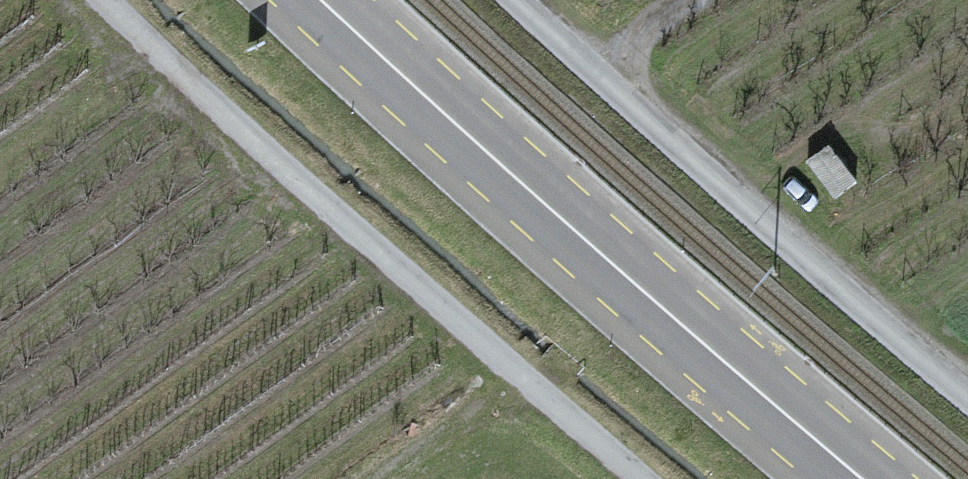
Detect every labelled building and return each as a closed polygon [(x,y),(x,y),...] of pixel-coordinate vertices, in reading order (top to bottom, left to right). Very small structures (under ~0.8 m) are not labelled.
[(853,180),(828,149),(811,163),(835,193),(853,180)]
